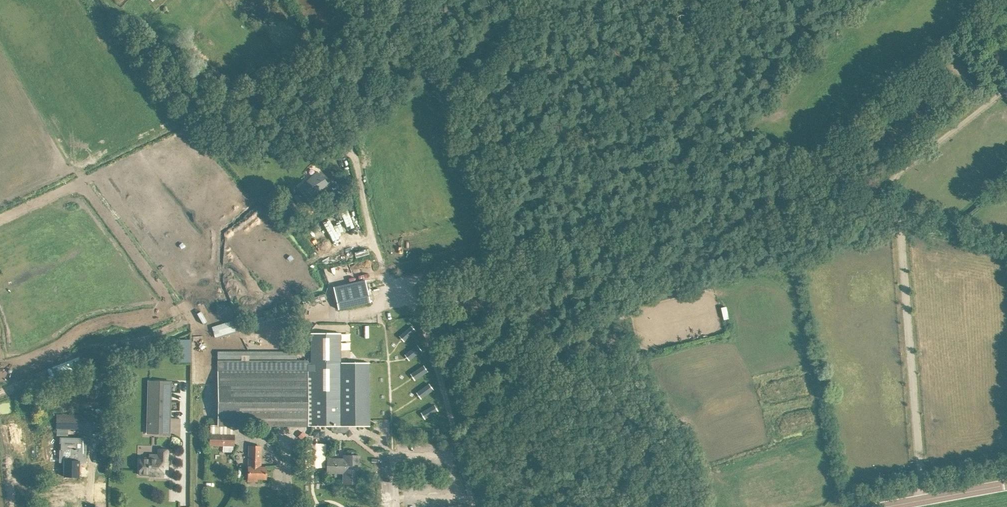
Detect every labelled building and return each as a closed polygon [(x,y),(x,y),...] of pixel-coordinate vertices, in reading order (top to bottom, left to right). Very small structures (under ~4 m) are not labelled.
[(160,6),(156,10),(168,23),(173,19),(160,6)] [(328,183),(317,171),(298,189),(309,201),(328,183)] [(339,309),(369,302),(364,279),(334,286),(339,309)] [(231,320),(209,326),(212,337),(234,332),(231,320)] [(419,331),(413,325),(401,337),(406,342),(419,331)] [(341,333),(310,333),(311,361),(310,426),(311,426),(331,426),(331,430),(334,433),(345,433),(348,430),(348,426),(369,426),(369,363),(341,363),(341,333)] [(420,344),(406,355),(411,361),(424,351),(420,344)] [(241,361),(217,361),(217,369),(217,425),(235,425),(235,427),(260,427),(260,435),(275,435),(275,427),(310,426),(311,361),(298,361),(249,361),(249,359),(297,359),(297,351),(217,351),(217,359),(241,359),(241,361)] [(425,364),(411,373),(416,380),(429,372),(425,364)] [(149,381),(148,417),(150,417),(157,418),(156,434),(168,434),(170,382),(149,381)] [(430,383),(417,393),(422,399),(435,389),(430,383)] [(436,404),(422,413),(426,420),(440,411),(436,404)] [(95,430),(95,416),(57,415),(56,429),(95,430)] [(235,425),(209,425),(209,446),(235,446),(235,427),(235,425)] [(249,447),(248,471),(248,481),(257,481),(257,479),(265,479),(266,469),(260,469),(261,447),(249,447)] [(168,450),(158,449),(158,455),(149,454),(149,458),(139,458),(139,475),(154,475),(154,476),(163,477),(164,469),(167,469),(168,450)] [(65,460),(65,467),(64,477),(78,477),(79,450),(71,450),(70,461),(65,460)] [(327,460),(327,462),(327,472),(343,473),(343,484),(359,484),(360,474),(360,456),(344,456),(344,460),(327,460)]
